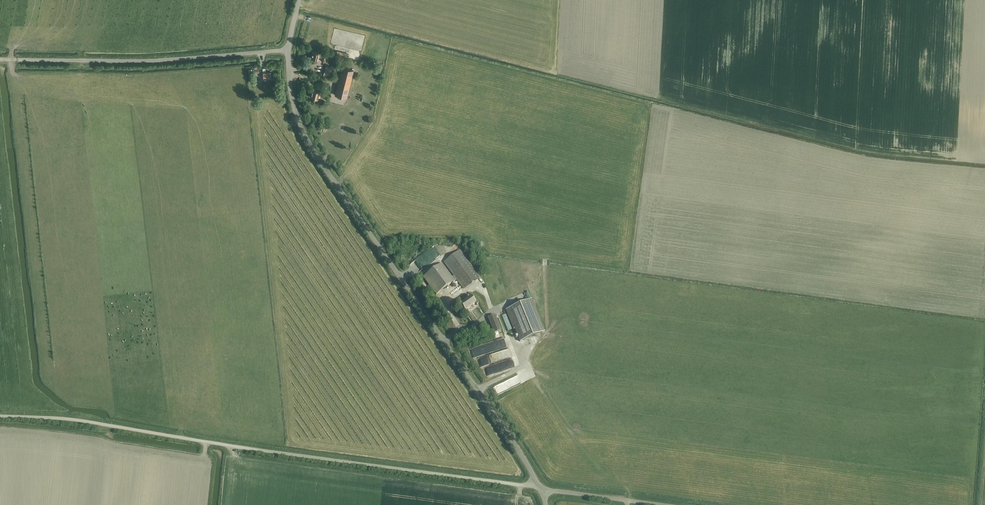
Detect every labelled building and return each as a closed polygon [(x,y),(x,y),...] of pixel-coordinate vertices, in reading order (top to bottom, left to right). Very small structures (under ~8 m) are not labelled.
[(321,61),(325,62),(326,55),(313,51),(311,58),(318,60),(319,57),(322,58),(321,61)] [(271,72),(266,72),(266,68),(263,68),(263,72),(263,78),(271,78),(271,72)] [(335,95),(346,98),(353,70),(342,68),(335,95)] [(311,98),(317,99),(319,92),(312,90),(311,98)] [(457,280),(463,289),(480,277),(460,250),(444,262),(454,276),(452,277),(442,263),(423,277),(436,295),(457,280)] [(476,299),(474,301),(471,297),(461,305),(466,310),(475,303),(476,305),(478,303),(476,299)] [(520,341),(544,332),(532,299),(506,310),(513,329),(515,329),(520,341)] [(487,317),(494,333),(501,330),(495,314),(487,317)] [(470,322),(465,326),(468,331),(473,327),(470,322)] [(488,372),(514,363),(512,356),(485,365),(488,372)] [(519,373),(502,379),(504,385),(522,378),(519,373)] [(502,382),(493,384),(496,392),(504,389),(502,382)]
